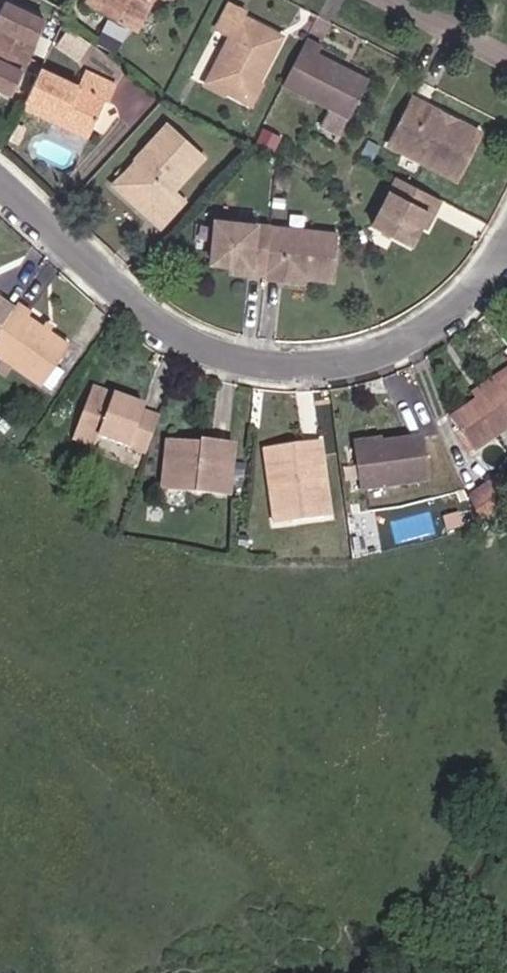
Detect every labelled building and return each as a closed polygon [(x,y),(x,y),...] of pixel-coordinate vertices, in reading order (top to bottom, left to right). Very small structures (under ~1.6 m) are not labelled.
[(30,94),(65,19),(23,0),(22,0),(0,48),(0,81),(30,94)] [(176,5),(178,0),(131,0),(121,20),(152,35),(168,1),(176,5)] [(283,73),(290,76),(307,43),(267,24),(269,19),(253,11),(241,33),(255,40),(231,87),(267,107),(283,73)] [(302,97),(367,129),(388,88),(337,61),(340,52),(328,46),(302,97)] [(267,107),(273,110),(290,76),(283,73),(267,107)] [(124,108),(127,109),(136,91),(106,78),(100,91),(62,74),(43,112),(72,125),(76,118),(113,134),(124,108)] [(408,156),(474,189),(498,141),(476,127),(467,132),(459,129),(461,125),(459,119),(432,106),(408,156)] [(198,195),(228,163),(190,128),(165,155),(171,160),(155,177),(153,180),(154,197),(155,199),(175,217),(169,223),(181,233),(209,204),(198,195)] [(35,147),(42,133),(35,130),(28,144),(35,147)] [(155,199),(154,197),(153,180),(155,177),(171,160),(165,155),(132,189),(169,223),(175,217),(155,199)] [(433,249),(444,229),(451,216),(457,219),(465,205),(421,183),(398,231),(433,249)] [(444,229),(451,232),(457,219),(451,216),(444,229)] [(272,283),(289,286),(294,231),(236,224),(231,270),(258,273),(273,275),(272,283)] [(327,282),(357,285),(361,238),(294,231),(289,286),(305,288),(306,279),(327,282)] [(257,282),(272,283),(273,275),(258,273),(257,282)] [(305,288),(327,290),(327,282),(306,279),(305,288)] [(35,313),(0,290),(0,339),(13,347),(35,313)] [(9,354),(65,390),(90,351),(49,325),(52,320),(38,310),(35,313),(13,347),(9,354)] [(502,398),(506,395),(506,385),(497,392),(502,398)] [(170,454),(182,422),(167,415),(169,409),(148,401),(145,408),(137,405),(140,398),(113,389),(95,439),(118,449),(122,437),(170,454)] [(500,450),(506,446),(506,395),(502,398),(476,416),(500,450)] [(447,435),(388,444),(395,487),(454,479),(447,435)] [(191,490),(254,493),(255,445),(227,443),(225,452),(216,451),(215,447),(193,445),(191,490)] [(389,489),(395,487),(388,444),(382,445),(389,489)] [(292,462),(297,503),(314,500),(318,528),(358,522),(348,445),(312,449),(313,458),(292,462)] [(292,462),(313,458),(312,449),(291,451),(292,462)] [(493,497),(505,524),(506,523),(506,487),(493,497)] [(300,532),(318,528),(314,500),(297,503),(300,532)]
